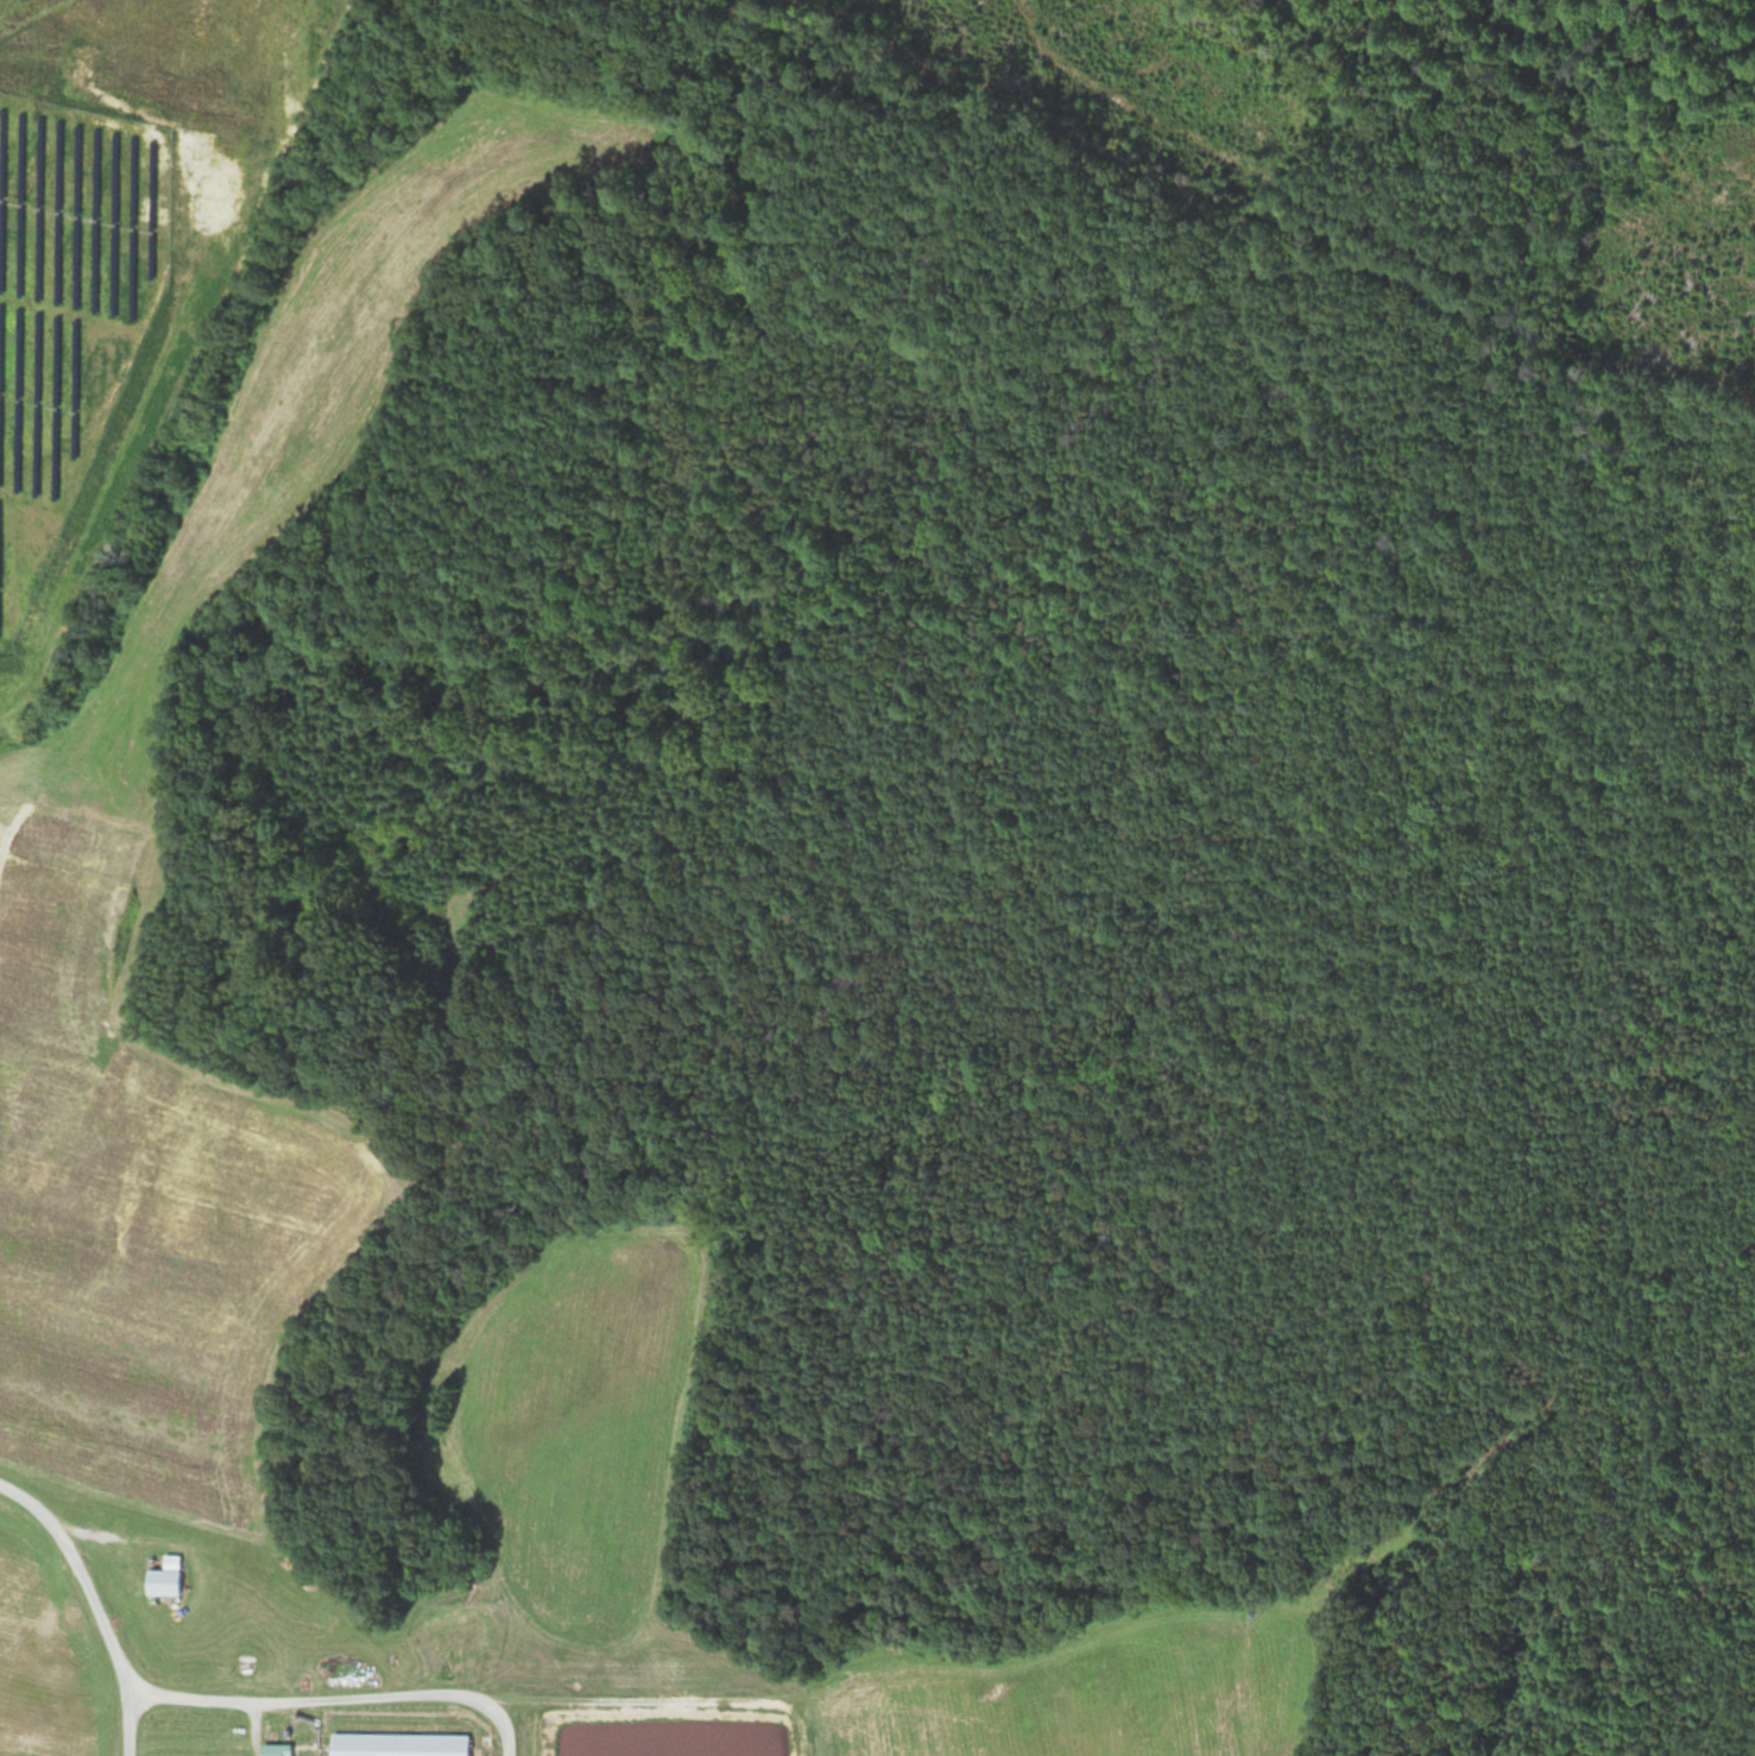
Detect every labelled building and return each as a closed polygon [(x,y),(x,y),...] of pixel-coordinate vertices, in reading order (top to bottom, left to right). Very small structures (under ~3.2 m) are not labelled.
[(185,1596),(185,1556),(167,1556),(167,1570),(150,1570),(150,1596),(185,1596)] [(474,1735),(335,1735),(335,1755),(474,1755),(474,1735)] [(288,1746),(269,1746),(269,1755),(288,1755),(288,1746)]
